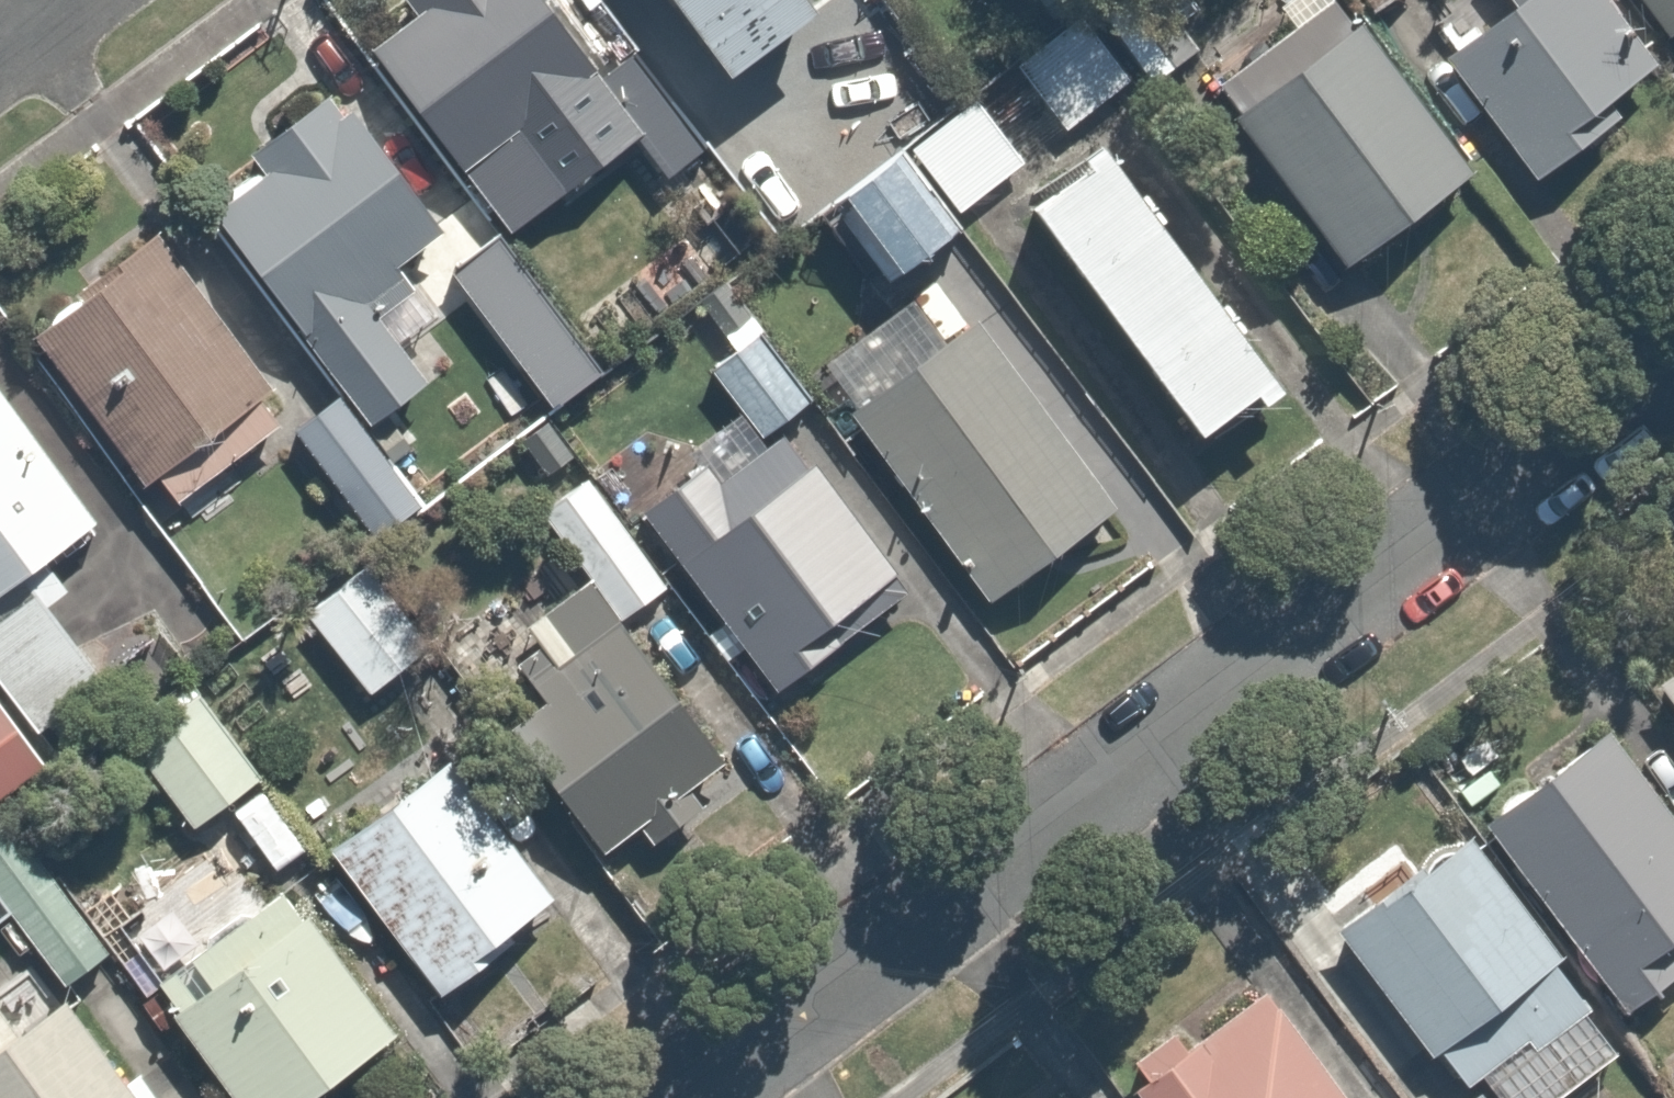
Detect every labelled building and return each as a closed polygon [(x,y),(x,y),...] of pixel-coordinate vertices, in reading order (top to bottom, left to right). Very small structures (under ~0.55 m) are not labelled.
[(631,39),(606,58),(559,0),(406,0),(414,10),(372,44),(472,167),(495,196),(551,151),(528,122),(575,84),(651,178),(707,132),(683,103),(631,39)] [(631,39),(683,103),(810,0),(600,0),(631,39)] [(1476,151),(1366,0),(1225,104),(1335,254),(1476,151)] [(1585,109),(1656,52),(1614,0),(1479,0),(1422,47),(1517,164),(1585,109)] [(1662,32),(1673,23),(1673,0),(1638,0),(1662,32)] [(1086,3),(1004,62),(1054,132),(1136,73),(1086,3)] [(450,219),(335,74),(276,121),(298,149),(209,219),(367,419),(427,371),(362,289),(450,219)] [(1100,136),(1028,192),(1208,424),(1280,369),(1100,136)] [(848,296),(960,204),(905,137),(793,230),(848,296)] [(270,442),(305,416),(261,356),(256,360),(156,226),(74,287),(80,294),(34,328),(142,474),(152,467),(175,498),(264,433),(270,442)] [(1129,496),(979,307),(843,415),(993,604),(1129,496)] [(750,323),(703,366),(763,431),(810,388),(750,323)] [(53,553),(110,507),(0,371),(0,782),(10,794),(63,751),(33,714),(97,663),(47,601),(74,579),(53,553)] [(420,502),(341,394),(304,421),(383,529),(420,502)] [(691,438),(628,490),(786,685),(914,581),(792,431),(728,484),(691,438)] [(577,455),(530,488),(594,578),(620,615),(667,582),(577,455)] [(426,645),(356,558),(295,607),(365,694),(426,645)] [(594,578),(500,645),(530,687),(497,711),(596,850),(723,760),(620,615),(594,578)] [(1654,670),(1673,697),(1673,655),(1654,670)] [(190,682),(113,741),(190,840),(266,781),(190,682)] [(1481,812),(1631,1006),(1673,973),(1673,817),(1600,721),(1481,812)] [(567,899),(448,742),(320,839),(439,996),(567,899)] [(1467,823),(1334,926),(1458,1086),(1591,983),(1467,823)] [(22,830),(0,845),(0,899),(45,966),(93,934),(22,830)] [(282,870),(143,977),(236,1097),(319,1097),(406,1032),(282,870)] [(1125,1081),(1138,1097),(1357,1097),(1265,975),(1125,1081)] [(0,1001),(0,1097),(149,1097),(68,989),(18,1026),(0,1001)] [(1455,1097),(1500,1097),(1484,1076),(1455,1097)]
